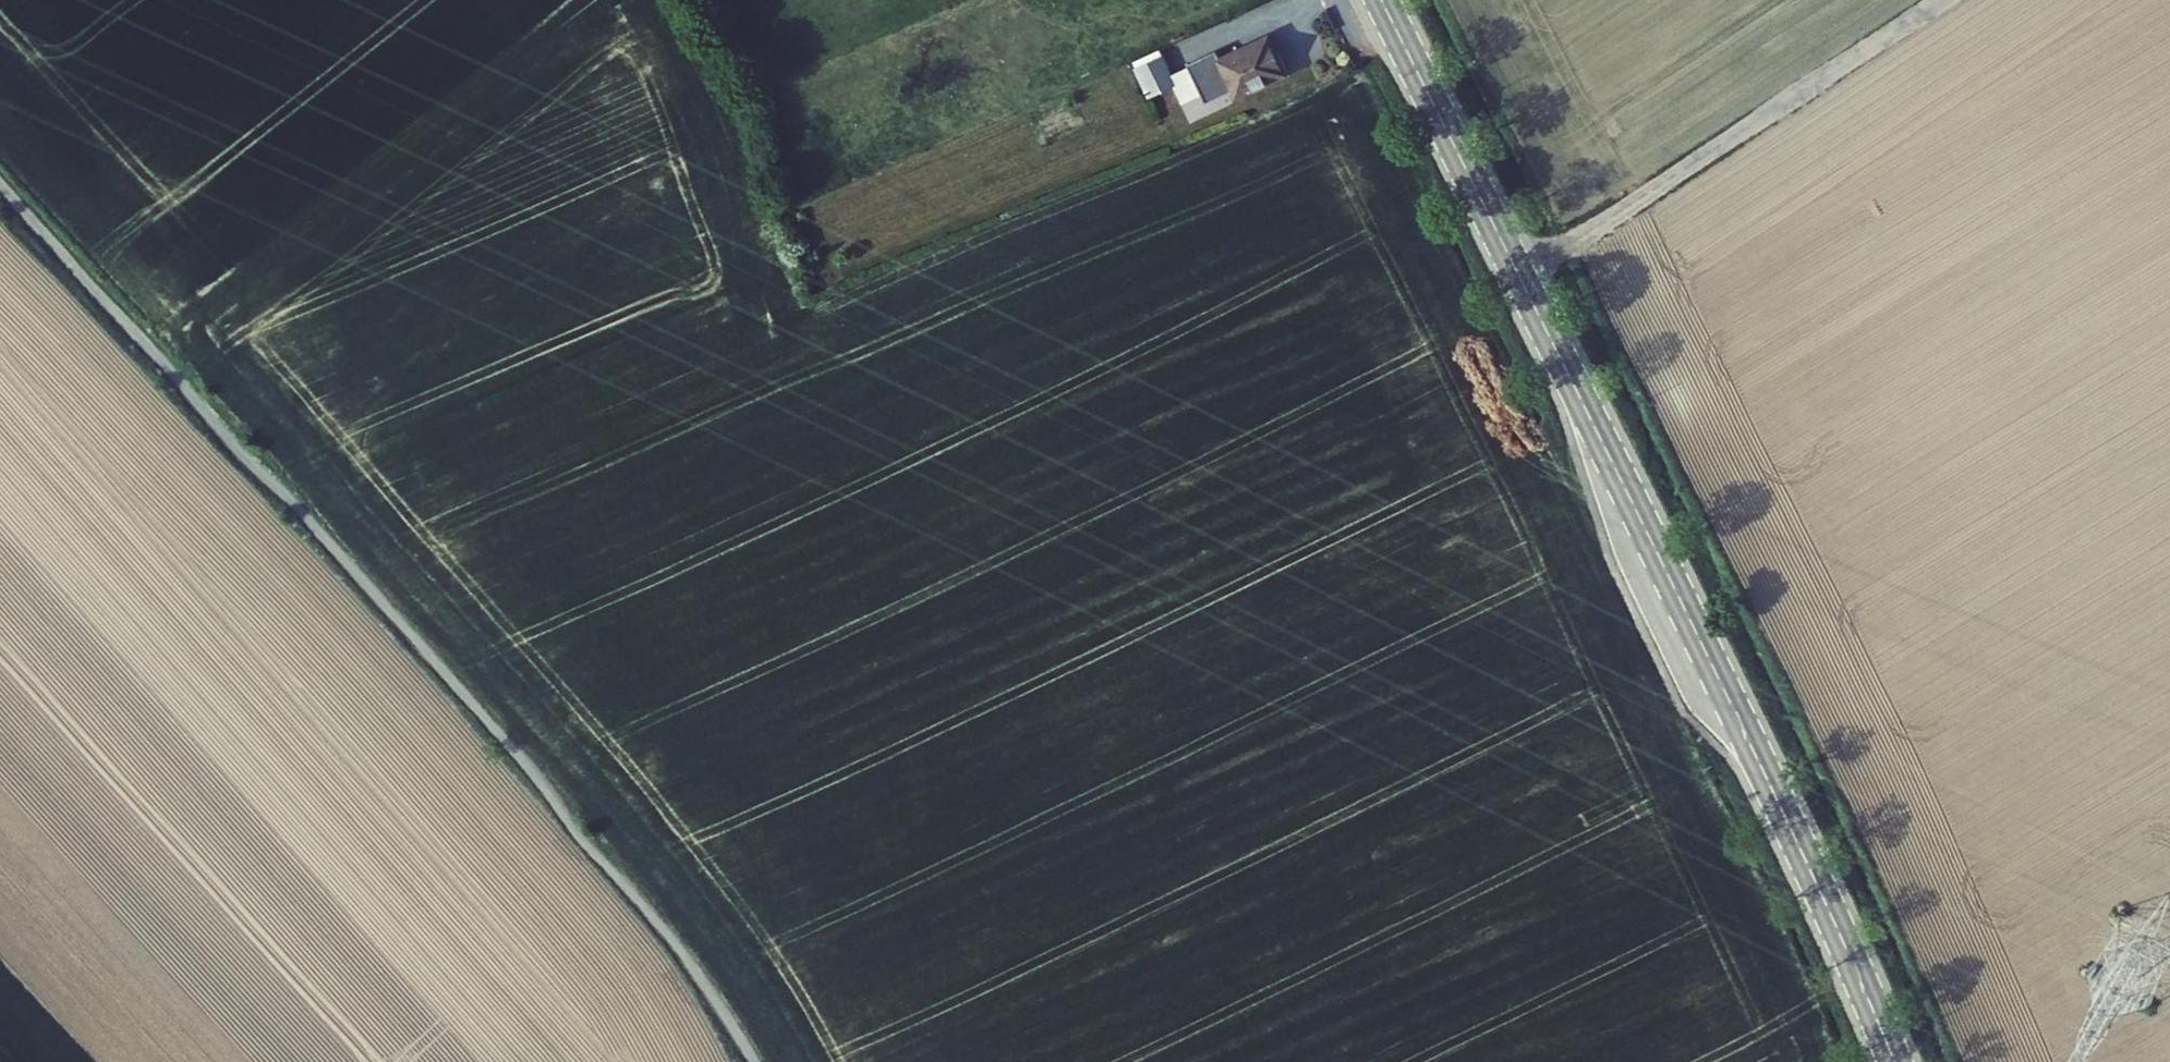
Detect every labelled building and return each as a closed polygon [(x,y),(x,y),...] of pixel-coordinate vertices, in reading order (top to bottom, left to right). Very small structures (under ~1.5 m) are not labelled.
[(1285,36),(1234,59),(1251,97),(1301,75),(1285,36)]
